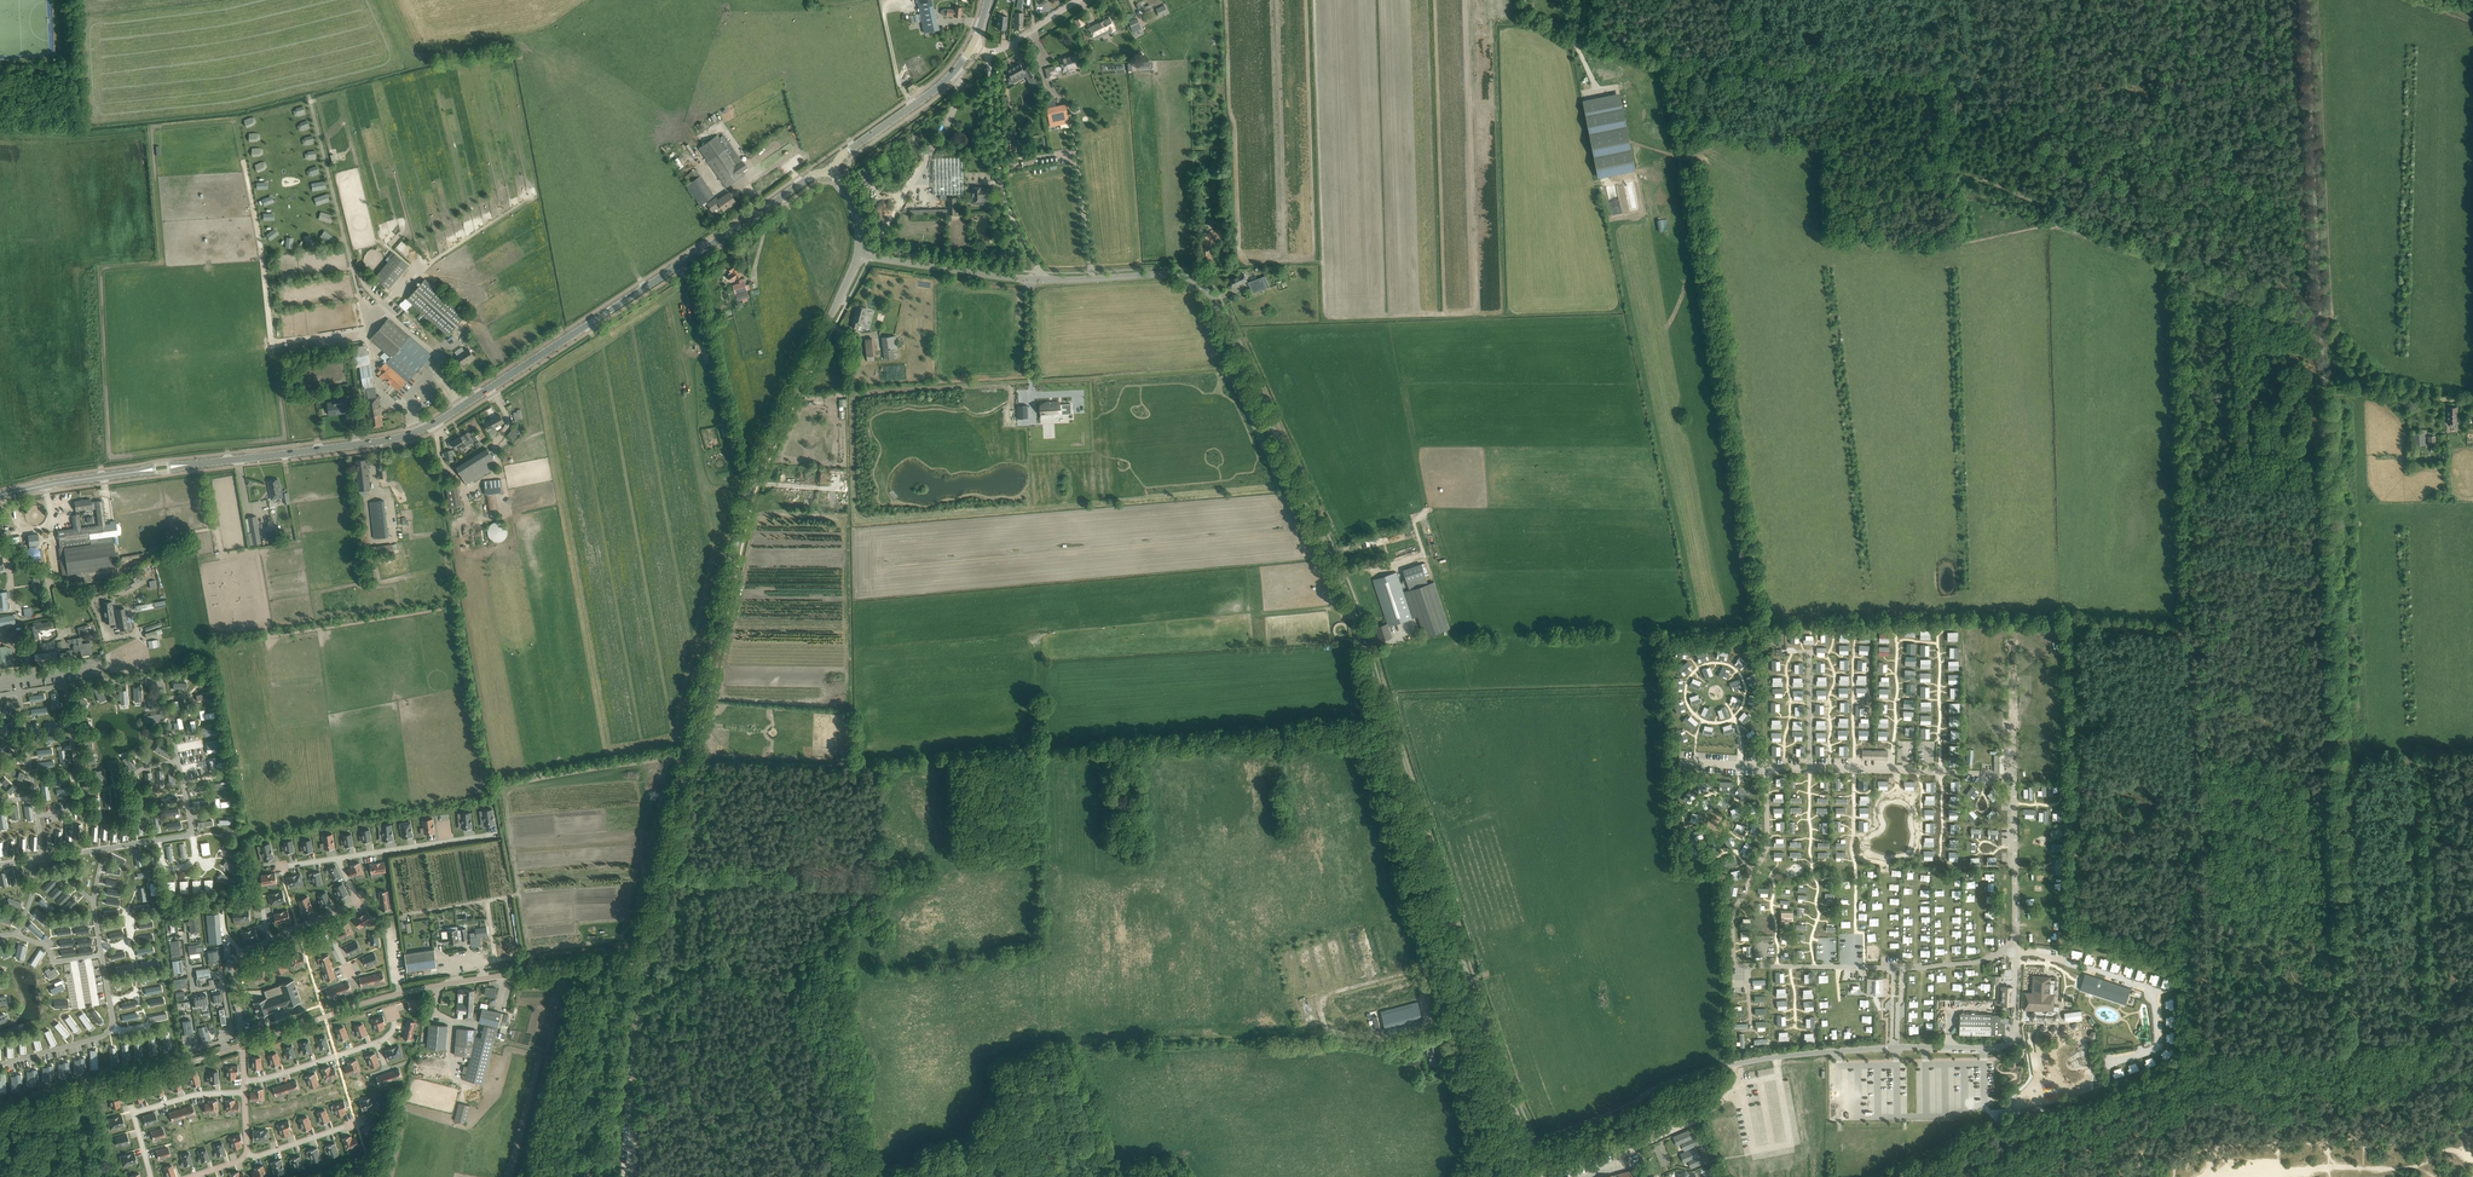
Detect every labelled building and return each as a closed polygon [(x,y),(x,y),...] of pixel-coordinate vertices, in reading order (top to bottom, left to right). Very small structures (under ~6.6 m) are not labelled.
[(923,27),(924,33),(938,30),(932,0),(917,0),(923,27)] [(1022,9),(1024,0),(1018,0),(1016,8),(1022,9)] [(1167,11),(1164,5),(1156,9),(1159,15),(1167,11)] [(941,10),(941,13),(943,16),(946,16),(954,17),(961,17),(961,12),(961,7),(955,7),(955,10),(947,9),(944,9),(941,10)] [(1013,17),(1013,18),(1013,24),(1014,24),(1014,29),(1023,29),(1023,13),(1014,13),(1014,17),(1013,17)] [(1007,16),(998,15),(997,28),(1006,29),(1007,16)] [(1078,27),(1084,24),(1080,17),(1074,20),(1078,27)] [(1088,28),(1091,34),(1092,36),(1106,29),(1108,33),(1110,32),(1111,34),(1112,34),(1113,34),(1115,33),(1115,32),(1115,31),(1115,30),(1113,26),(1109,18),(1088,28)] [(1139,24),(1136,18),(1129,22),(1131,28),(1139,24)] [(1055,66),(1045,69),(1048,79),(1056,77),(1055,74),(1059,73),(1058,71),(1061,70),(1062,72),(1067,71),(1067,73),(1075,70),(1075,69),(1079,67),(1075,56),(1070,57),(1070,56),(1059,59),(1061,65),(1056,67),(1055,66)] [(1020,64),(1007,71),(1010,78),(1008,79),(1010,81),(1012,80),(1013,83),(1019,80),(1017,77),(1025,73),(1020,64)] [(1031,66),(1025,69),(1030,79),(1034,77),(1033,77),(1035,75),(1031,66)] [(1620,93),(1583,100),(1598,178),(1636,170),(1620,93)] [(783,108),(787,106),(784,99),(779,101),(783,108)] [(1046,108),(1049,120),(1050,126),(1069,123),(1065,104),(1046,108)] [(296,109),(293,112),(295,117),(299,117),(306,115),(303,107),(296,109)] [(250,119),(244,120),(247,128),(254,125),(256,122),(254,119),(250,119)] [(300,123),(297,127),(299,131),(303,132),(310,129),(307,121),(300,123)] [(256,134),(249,134),(250,143),(257,142),(260,139),(260,135),(256,134)] [(703,145),(699,148),(726,188),(745,174),(743,171),(748,168),(724,134),(720,137),(718,135),(703,145)] [(305,138),(302,141),(304,146),(307,146),(314,145),(312,136),(305,138)] [(260,148),(252,148),(252,157),(260,157),(263,155),(263,150),(260,148)] [(308,152),(305,155),(305,160),(310,161),(316,160),(315,152),(308,152)] [(678,157),(675,160),(681,168),(685,165),(678,157)] [(963,158),(932,158),(932,165),(933,194),(964,194),(963,165),(963,158)] [(261,163),(254,165),(258,174),(265,170),(267,167),(265,163),(261,163)] [(310,169),(307,172),(309,177),(313,177),(319,174),(316,167),(310,169)] [(685,185),(700,205),(714,195),(695,169),(684,177),(688,183),(685,185)] [(325,182),(312,185),(313,192),(327,190),(325,182)] [(989,204),(988,198),(987,198),(986,188),(981,188),(981,187),(972,187),(973,205),(989,204)] [(724,196),(718,200),(717,201),(720,205),(720,206),(723,210),(729,206),(728,205),(731,204),(731,205),(736,202),(729,193),(724,196)] [(327,195),(314,199),(317,207),(330,202),(327,195)] [(271,196),(262,200),(264,207),(274,203),(271,196)] [(718,200),(716,197),(707,204),(712,211),(720,206),(720,205),(717,201),(718,200)] [(956,198),(948,198),(948,215),(956,215),(956,198)] [(334,217),(321,213),(319,221),(332,225),(334,217)] [(1218,220),(1216,220),(1217,230),(1226,229),(1224,219),(1218,219),(1218,220)] [(275,229),(266,235),(270,241),(279,235),(275,229)] [(325,232),(320,238),(329,245),(334,240),(325,232)] [(1201,235),(1202,250),(1203,256),(1210,256),(1208,232),(1203,233),(1203,235),(1201,235)] [(310,235),(303,238),(307,248),(314,245),(310,235)] [(287,239),(285,249),(292,250),(294,240),(287,239)] [(394,256),(375,280),(389,292),(409,268),(394,256)] [(727,267),(731,272),(728,273),(729,275),(727,276),(731,282),(736,278),(737,279),(743,275),(738,267),(739,267),(736,261),(727,267)] [(1243,274),(1235,278),(1229,280),(1233,287),(1247,281),(1243,274)] [(1249,287),(1257,283),(1255,278),(1247,282),(1249,287)] [(425,279),(407,299),(448,335),(466,315),(425,279)] [(744,279),(739,280),(740,283),(733,285),(735,294),(747,290),(751,289),(749,284),(746,285),(744,279)] [(750,297),(748,291),(735,294),(737,301),(750,297)] [(852,327),(857,329),(858,323),(863,324),(865,315),(864,314),(866,308),(857,305),(852,327)] [(413,375),(431,355),(388,318),(370,339),(390,358),(379,368),(380,370),(377,373),(380,375),(378,377),(383,379),(385,377),(398,391),(407,382),(413,375)] [(421,332),(418,335),(426,343),(429,339),(421,332)] [(898,358),(896,336),(882,337),(884,360),(898,358)] [(866,361),(876,360),(875,338),(865,338),(866,361)] [(367,342),(353,345),(357,366),(371,363),(367,342)] [(452,357),(453,358),(456,363),(460,360),(463,365),(467,363),(466,362),(474,357),(468,349),(457,356),(456,355),(452,357)] [(360,366),(368,416),(369,416),(381,414),(382,414),(379,396),(377,396),(371,364),(360,366)] [(328,403),(329,409),(329,415),(348,412),(346,400),(328,403)] [(1041,413),(1040,413),(1041,419),(1053,418),(1053,417),(1060,416),(1060,414),(1069,414),(1071,414),(1071,404),(1059,404),(1059,402),(1048,402),(1048,404),(1041,404),(1041,413)] [(1028,405),(1017,406),(1018,419),(1028,418),(1028,405)] [(2458,407),(2448,407),(2448,423),(2450,423),(2450,426),(2456,426),(2456,423),(2458,423),(2458,407)] [(522,409),(517,409),(517,412),(514,412),(515,421),(523,420),(522,409)] [(383,426),(381,414),(369,416),(370,428),(383,426)] [(500,415),(484,423),(488,431),(504,422),(500,415)] [(514,439),(522,431),(516,426),(508,434),(514,439)] [(461,436),(452,442),(456,449),(461,446),(462,449),(474,442),(471,438),(468,432),(464,434),(464,435),(461,437),(461,436)] [(2415,445),(2426,444),(2425,433),(2414,434),(2415,445)] [(478,434),(473,437),(476,442),(481,439),(478,434)] [(2428,436),(2429,444),(2436,443),(2435,435),(2428,436)] [(498,466),(487,449),(456,467),(466,484),(472,481),(473,482),(498,466)] [(447,461),(454,460),(452,450),(445,451),(447,461)] [(356,461),(356,467),(359,495),(366,494),(366,490),(370,490),(367,466),(367,460),(356,461)] [(379,478),(387,478),(386,467),(378,468),(379,478)] [(278,479),(269,481),(270,487),(269,487),(272,499),(283,497),(280,485),(279,485),(278,479)] [(501,479),(484,481),(485,494),(502,493),(501,479)] [(451,507),(462,505),(459,485),(448,487),(451,507)] [(90,499),(75,501),(76,511),(92,509),(91,502),(90,499)] [(386,518),(384,500),(369,502),(371,520),(386,518)] [(102,501),(91,502),(92,509),(93,509),(96,509),(98,526),(81,528),(79,514),(72,515),(74,529),(64,530),(66,544),(64,545),(64,547),(60,548),(64,574),(67,574),(68,577),(73,577),(74,579),(84,578),(85,581),(118,577),(112,536),(117,535),(116,523),(105,525),(102,501)] [(262,543),(259,531),(257,516),(249,517),(251,533),(249,533),(251,545),(262,543)] [(497,522),(496,522),(494,523),(492,524),(490,525),(489,527),(488,530),(488,533),(488,536),(490,538),(492,541),(495,542),(498,542),(501,542),(504,540),(506,539),(507,536),(508,533),(508,530),(507,527),(505,524),(502,523),(500,522),(497,522)] [(29,534),(29,544),(40,544),(40,533),(29,534)] [(1425,563),(1403,570),(1407,582),(1429,575),(1425,563)] [(1397,572),(1379,578),(1373,580),(1389,626),(1411,619),(1413,623),(1418,621),(1413,607),(1407,589),(1403,578),(1399,579),(1397,572)] [(133,577),(137,583),(143,579),(139,574),(133,577)] [(33,578),(37,591),(43,589),(40,577),(33,578)] [(124,591),(136,584),(132,578),(121,585),(124,591)] [(164,585),(160,586),(161,592),(165,591),(166,595),(171,594),(168,579),(163,581),(164,585)] [(1432,582),(1407,589),(1418,616),(1425,637),(1449,629),(1432,582)] [(0,592),(0,610),(8,609),(7,592),(0,592)] [(140,602),(146,599),(143,594),(137,597),(140,602)] [(165,600),(139,605),(140,610),(155,607),(155,608),(166,606),(165,600)] [(103,602),(105,623),(114,622),(112,601),(103,602)] [(124,608),(116,610),(120,630),(128,629),(124,608)] [(14,614),(0,616),(0,626),(15,623),(14,614)] [(28,627),(29,632),(30,638),(38,636),(37,630),(45,628),(51,627),(50,622),(41,624),(40,621),(33,623),(34,625),(28,627)] [(1382,641),(1391,637),(1387,624),(1376,627),(1378,634),(1380,634),(1382,641)] [(161,628),(146,633),(148,639),(163,633),(161,628)] [(22,630),(7,633),(8,639),(8,641),(10,641),(10,642),(11,642),(11,643),(15,643),(15,640),(23,639),(26,638),(24,630),(24,631),(22,631),(22,630)] [(1925,630),(1921,630),(1921,639),(1931,639),(1931,630),(1925,630)] [(1953,631),(1948,631),(1948,640),(1958,640),(1959,631),(1953,631)] [(81,638),(68,640),(70,643),(73,643),(74,645),(73,645),(73,646),(72,647),(72,650),(74,650),(74,651),(80,650),(81,656),(92,654),(91,648),(90,642),(82,644),(81,638)] [(148,641),(149,648),(158,646),(157,640),(148,641)] [(1930,649),(1930,644),(1921,644),(1920,654),(1929,654),(1930,649)] [(15,665),(12,649),(5,646),(0,647),(0,668),(15,665)] [(1959,657),(1959,647),(1950,646),(1950,652),(1950,657),(1959,657)] [(1989,646),(1990,655),(2000,655),(2000,646),(1989,646)] [(1970,656),(1963,657),(1964,663),(1980,661),(1978,648),(1969,649),(1970,656)] [(1867,662),(1873,661),(1873,649),(1862,649),(1862,654),(1867,654),(1867,662)] [(1878,649),(1878,662),(1888,662),(1888,649),(1878,649)] [(71,650),(66,651),(67,659),(77,657),(76,654),(72,655),(71,650)] [(57,651),(34,654),(35,663),(58,660),(57,651)] [(1913,660),(1913,663),(1916,663),(1916,655),(1901,655),(1901,660),(1913,660)] [(1925,658),(1921,658),(1921,667),(1931,667),(1931,658),(1925,658)] [(1953,660),(1949,660),(1949,669),(1959,669),(1959,660),(1953,660)] [(2040,671),(2040,661),(2034,661),(2034,674),(2043,674),(2043,671),(2040,671)] [(205,671),(198,679),(205,686),(212,678),(205,671)] [(1931,672),(1921,672),(1921,681),(1925,681),(1931,681),(1931,672)] [(1959,674),(1948,674),(1949,683),(1954,683),(1959,683),(1959,674)] [(1979,675),(1971,674),(1971,681),(1974,681),(1974,684),(1979,685),(1979,675)] [(1880,684),(1880,690),(1892,690),(1892,680),(1888,680),(1888,684),(1880,684)] [(1859,695),(1874,695),(1873,682),(1867,682),(1867,686),(1863,686),(1863,691),(1858,691),(1859,695)] [(100,685),(93,688),(99,701),(106,698),(100,685)] [(1997,691),(2003,691),(2003,685),(1987,685),(1986,698),(1996,699),(1997,691)] [(1930,691),(1930,686),(1921,686),(1921,696),(1930,696),(1930,691)] [(141,687),(134,688),(135,702),(142,701),(141,687)] [(1960,697),(1959,687),(1950,687),(1951,692),(1951,697),(1960,697)] [(127,690),(120,691),(121,705),(124,705),(125,705),(125,704),(128,704),(127,690)] [(213,692),(196,695),(197,701),(198,701),(198,700),(207,699),(207,698),(208,698),(208,699),(211,698),(214,697),(213,692)] [(75,695),(71,701),(84,708),(85,705),(86,705),(86,704),(87,701),(75,695)] [(162,699),(148,702),(150,709),(163,707),(162,699)] [(1786,711),(1786,700),(1773,699),(1773,710),(1786,711)] [(7,700),(4,713),(9,715),(11,706),(13,701),(7,700)] [(1926,701),(1921,700),(1921,709),(1931,710),(1931,701),(1926,701)] [(174,705),(171,706),(172,712),(175,712),(176,712),(180,711),(178,701),(174,702),(174,705)] [(1954,702),(1950,702),(1950,711),(1961,711),(1960,702),(1954,702)] [(187,708),(184,709),(185,716),(189,715),(193,715),(191,704),(187,705),(187,708)] [(1931,714),(1921,714),(1921,723),(1925,723),(1931,723),(1931,714)] [(1960,716),(1949,716),(1949,725),(1960,725),(1960,716)] [(178,722),(174,723),(175,729),(179,728),(179,729),(184,728),(182,717),(177,718),(178,722)] [(14,720),(3,729),(7,733),(13,728),(17,724),(14,720)] [(191,725),(187,726),(188,732),(192,731),(192,732),(197,731),(195,720),(190,721),(191,725)] [(45,726),(45,727),(45,730),(49,730),(49,729),(61,727),(60,722),(45,724),(45,726)] [(2033,741),(2034,727),(2026,726),(2025,735),(2021,735),(2021,741),(2033,741)] [(2049,739),(2054,739),(2055,727),(2041,726),(2041,735),(2049,735),(2049,739)] [(1930,733),(1930,727),(1921,727),(1921,738),(1930,738),(1930,733)] [(165,728),(149,731),(150,737),(166,734),(165,728)] [(1881,735),(1881,728),(1878,728),(1877,739),(1890,739),(1890,735),(1881,735)] [(1960,739),(1960,729),(1955,729),(1951,729),(1951,734),(1951,739),(1960,739)] [(1986,729),(1986,743),(1998,743),(1999,729),(1986,729)] [(1867,746),(1873,746),(1873,733),(1863,733),(1863,742),(1867,742),(1867,746)] [(47,739),(46,739),(47,743),(50,742),(63,740),(62,734),(47,736),(47,739)] [(91,741),(77,743),(78,750),(92,748),(91,747),(92,747),(92,745),(91,745),(91,741)] [(208,749),(206,749),(207,754),(216,752),(215,748),(220,746),(219,741),(207,744),(208,749)] [(1835,752),(1847,752),(1847,742),(1834,742),(1835,752)] [(1954,745),(1950,744),(1950,753),(1960,754),(1960,745),(1954,745)] [(159,745),(155,751),(168,758),(171,752),(159,745)] [(10,748),(6,752),(13,758),(17,761),(20,757),(10,748)] [(1989,758),(1989,754),(1993,754),(1993,748),(1978,748),(1979,758),(1989,758)] [(141,749),(136,754),(147,764),(152,759),(141,749)] [(1863,749),(1863,758),(1890,759),(1890,750),(1863,749)] [(64,750),(59,751),(61,765),(63,765),(67,765),(66,760),(66,761),(64,750)] [(2004,772),(2005,754),(1994,754),(1994,772),(2004,772)] [(93,755),(80,758),(82,765),(95,763),(94,760),(95,760),(95,758),(94,758),(93,755)] [(128,755),(123,760),(131,771),(137,766),(128,755)] [(1960,757),(1950,757),(1950,766),(1954,766),(1960,766),(1960,757)] [(214,759),(209,761),(211,771),(226,767),(225,762),(221,763),(220,763),(218,763),(218,764),(216,764),(215,764),(214,759)] [(39,765),(38,765),(39,769),(43,769),(42,768),(54,766),(53,761),(39,763),(39,765)] [(117,763),(110,765),(113,778),(120,776),(117,763)] [(11,768),(9,773),(17,776),(23,778),(24,772),(11,768)] [(2035,780),(2035,770),(2030,770),(2030,775),(2026,775),(2026,780),(2035,780)] [(84,775),(81,775),(83,789),(90,787),(88,774),(86,775),(86,774),(84,774),(84,775)] [(56,780),(55,780),(56,783),(59,783),(59,782),(71,781),(70,775),(55,777),(56,780)] [(6,779),(2,783),(8,788),(12,792),(16,788),(6,779)] [(45,785),(41,785),(42,789),(43,789),(44,800),(50,799),(47,785),(45,785)] [(58,792),(57,792),(57,796),(61,795),(72,793),(72,788),(57,790),(58,792)] [(1961,793),(1961,789),(1949,789),(1949,800),(1956,800),(1956,793),(1961,793)] [(220,798),(214,798),(216,808),(231,806),(230,806),(229,801),(225,802),(225,801),(223,802),(221,802),(220,802),(220,798)] [(1806,811),(1806,803),(1791,803),(1791,811),(1806,811)] [(17,805),(10,806),(12,820),(19,819),(17,805)] [(32,805),(25,806),(27,820),(30,819),(30,820),(31,820),(31,819),(34,819),(32,805)] [(482,810),(479,811),(480,816),(483,816),(484,826),(495,825),(495,824),(494,824),(492,809),(482,810)] [(461,813),(458,813),(458,819),(461,819),(462,829),(461,829),(473,828),(472,828),(471,812),(461,813)] [(432,818),(423,820),(424,827),(425,834),(424,834),(435,833),(435,832),(432,818)] [(404,827),(401,828),(402,831),(402,834),(403,838),(402,838),(413,836),(412,836),(410,822),(403,823),(404,827)] [(382,825),(378,825),(379,831),(382,831),(383,841),(382,841),(393,840),(391,824),(382,825)] [(1868,832),(1866,832),(1866,837),(1875,838),(1875,826),(1869,826),(1868,832)] [(2063,827),(2051,830),(2054,839),(2065,836),(2063,827)] [(363,838),(361,839),(362,842),(363,843),(366,842),(367,842),(372,841),(371,841),(369,829),(361,830),(362,835),(363,838)] [(1992,829),(1993,839),(2004,839),(2004,834),(1999,834),(1999,829),(1992,829)] [(1786,847),(1786,836),(1786,830),(1774,830),(1774,841),(1781,841),(1781,848),(1786,847)] [(225,831),(223,836),(236,840),(237,834),(225,831)] [(332,834),(323,835),(324,843),(325,849),(324,849),(324,850),(335,848),(332,834)] [(344,843),(343,843),(344,847),(348,847),(349,847),(349,846),(354,846),(354,845),(353,846),(351,834),(343,835),(344,839),(344,843)] [(1819,848),(1830,849),(1830,838),(1824,838),(1824,845),(1819,845),(1819,848)] [(294,852),(292,840),(284,841),(285,849),(284,849),(284,853),(294,852)] [(304,849),(303,849),(303,853),(304,853),(307,852),(307,853),(308,853),(308,852),(313,851),(312,851),(311,840),(303,841),(303,845),(304,849)] [(260,846),(257,846),(259,852),(262,851),(264,861),(275,858),(274,858),(270,843),(260,845),(260,846)] [(1857,852),(1862,856),(1869,847),(1864,843),(1857,852)] [(2064,852),(2064,844),(2053,843),(2053,852),(2064,852)] [(1892,845),(1887,849),(1896,858),(1900,854),(1892,845)] [(225,848),(223,851),(226,853),(227,853),(235,860),(238,855),(227,846),(226,848),(225,848)] [(1916,858),(1916,849),(1904,849),(1904,859),(1916,858)] [(138,850),(134,850),(135,854),(137,867),(142,866),(140,850),(138,851),(138,850)] [(1787,861),(1786,851),(1775,852),(1776,862),(1787,861)] [(1826,859),(1830,859),(1830,851),(1819,851),(1819,859),(1817,859),(1818,865),(1826,864),(1826,859)] [(113,855),(110,860),(123,865),(125,860),(113,855)] [(227,861),(223,865),(229,870),(230,870),(236,875),(239,871),(233,866),(227,861)] [(352,868),(348,870),(351,877),(356,876),(359,875),(362,873),(362,872),(359,863),(360,863),(359,862),(351,865),(351,866),(352,868)] [(370,863),(372,875),(372,874),(378,873),(386,872),(384,862),(370,864),(370,863)] [(1775,876),(1781,876),(1781,871),(1786,871),(1785,864),(1774,865),(1775,876)] [(335,866),(328,869),(328,870),(328,869),(330,873),(333,880),(341,877),(335,866),(336,866),(335,866)] [(275,873),(261,875),(262,885),(270,884),(277,883),(275,874),(275,872),(275,873)] [(311,874),(310,874),(311,878),(312,877),(313,881),(313,885),(321,884),(320,872),(315,873),(314,873),(311,873),(311,874)] [(222,873),(218,877),(231,887),(234,883),(222,873)] [(286,877),(289,888),(290,888),(289,887),(293,886),(296,886),(296,885),(299,884),(298,882),(302,880),(300,874),(287,878),(286,877)] [(53,879),(43,888),(47,892),(56,883),(53,879)] [(1819,880),(1821,902),(1837,901),(1836,885),(1829,885),(1829,880),(1819,880)] [(342,884),(335,887),(337,891),(339,894),(337,895),(339,898),(340,898),(343,897),(344,897),(343,897),(348,894),(347,894),(342,884)] [(59,885),(50,895),(54,899),(63,889),(59,885)] [(282,891),(269,895),(271,902),(275,901),(276,903),(279,902),(279,903),(285,901),(286,901),(282,890),(282,891)] [(383,892),(379,892),(380,901),(388,900),(387,891),(384,891),(383,891),(383,892)] [(66,892),(57,902),(61,905),(70,896),(66,892)] [(326,892),(319,895),(320,899),(322,903),(321,903),(322,907),(323,906),(323,907),(326,905),(327,905),(332,903),(332,902),(331,903),(326,892)] [(307,896),(298,900),(302,907),(305,913),(304,914),(314,909),(307,896)] [(9,901),(7,905),(17,908),(18,905),(20,905),(21,902),(12,898),(10,902),(9,901)] [(40,901),(38,903),(49,913),(53,909),(44,901),(45,900),(42,898),(39,901),(40,901)] [(1795,909),(1795,899),(1780,898),(1780,904),(1787,904),(1787,909),(1795,909)] [(73,899),(64,908),(68,912),(77,902),(73,899)] [(388,900),(380,901),(382,910),(381,911),(390,910),(390,909),(388,900)] [(1772,906),(1760,906),(1761,922),(1772,922),(1772,906)] [(249,910),(233,911),(234,921),(234,924),(240,924),(240,920),(250,919),(250,920),(249,909),(249,910)] [(287,910),(274,914),(276,924),(284,922),(290,920),(291,920),(287,910)] [(35,912),(32,915),(35,917),(45,925),(48,922),(37,911),(35,913),(35,912)] [(1783,921),(1795,920),(1794,911),(1782,911),(1783,921)] [(0,913),(0,921),(11,925),(13,918),(0,913)] [(217,913),(206,915),(207,925),(218,923),(217,913)] [(367,913),(354,920),(359,928),(372,921),(367,913)] [(200,931),(198,916),(189,917),(189,921),(186,921),(186,925),(189,925),(190,933),(200,931)] [(171,920),(171,931),(179,931),(179,920),(171,920)] [(120,921),(107,924),(108,929),(121,926),(120,921)] [(30,924),(27,927),(30,929),(39,938),(43,934),(32,923),(30,925),(30,924)] [(218,923),(207,925),(209,944),(220,943),(218,923)] [(341,929),(338,931),(341,939),(345,937),(352,933),(352,932),(348,923),(339,927),(340,927),(341,929)] [(448,938),(441,939),(442,944),(442,943),(449,942),(449,943),(449,944),(459,942),(459,940),(462,939),(462,940),(467,940),(466,928),(458,929),(457,926),(447,928),(448,931),(446,931),(448,938)] [(476,932),(470,933),(471,937),(476,936),(476,937),(487,935),(486,927),(475,928),(476,932)] [(255,929),(241,933),(243,939),(247,938),(248,941),(252,940),(255,939),(258,938),(258,939),(255,928),(255,929)] [(123,931),(110,934),(111,940),(124,937),(123,931)] [(377,932),(369,933),(370,941),(371,945),(379,944),(377,932)] [(2041,943),(2041,936),(2036,936),(2036,934),(2030,934),(2029,942),(2041,943)] [(1790,942),(1790,947),(1796,946),(1795,936),(1780,936),(1780,943),(1790,942)] [(320,939),(309,944),(313,951),(317,950),(320,948),(320,949),(324,948),(324,947),(322,944),(323,944),(322,943),(320,938),(319,938),(320,939)] [(1739,943),(1739,951),(1743,951),(1743,948),(1749,949),(1749,952),(1753,952),(1754,939),(1750,939),(1750,943),(1739,943)] [(178,940),(169,941),(171,957),(180,956),(178,940)] [(0,943),(0,951),(4,960),(11,956),(4,941),(0,943)] [(346,946),(345,947),(348,951),(348,952),(350,955),(350,956),(354,954),(353,953),(356,951),(360,949),(357,942),(346,947),(346,946)] [(19,944),(16,958),(19,959),(20,960),(21,959),(24,960),(27,946),(19,944)] [(201,944),(188,946),(189,954),(202,951),(201,944)] [(138,952),(137,952),(138,955),(141,955),(141,954),(154,952),(153,946),(137,949),(138,952)] [(434,949),(404,953),(407,971),(437,967),(434,949)] [(40,950),(31,963),(36,966),(44,953),(40,950)] [(217,950),(206,951),(208,963),(219,962),(217,950)] [(124,951),(110,954),(111,959),(125,957),(124,951)] [(299,952),(290,955),(293,966),(301,964),(305,962),(303,955),(299,956),(298,953),(299,953),(299,952)] [(363,957),(366,966),(367,967),(370,965),(370,964),(373,963),(377,961),(375,954),(363,958),(363,957)] [(319,958),(319,959),(320,962),(321,962),(322,965),(323,969),(331,967),(328,956),(328,955),(319,958)] [(280,957),(270,962),(271,962),(274,968),(277,975),(286,970),(280,957),(281,957),(280,957)] [(186,959),(171,961),(173,973),(182,972),(181,962),(186,961),(186,959)] [(142,965),(142,969),(146,968),(158,965),(157,960),(142,963),(142,965)] [(2001,971),(2001,961),(1993,962),(1993,971),(2001,971)] [(118,970),(117,970),(118,974),(121,973),(121,972),(134,970),(133,965),(117,967),(118,970)] [(209,967),(195,969),(197,979),(211,976),(209,967)] [(331,967),(323,969),(325,973),(326,977),(324,977),(325,981),(327,980),(327,981),(330,980),(331,980),(331,979),(335,978),(334,978),(331,967)] [(50,970),(46,973),(50,979),(58,974),(54,968),(50,970)] [(249,970),(249,981),(249,980),(255,980),(263,980),(263,970),(249,970)] [(1761,971),(1761,990),(1770,989),(1769,970),(1761,971)] [(1803,982),(1808,982),(1808,975),(1814,975),(1814,971),(1799,971),(1799,975),(1803,976),(1803,982)] [(400,980),(408,979),(407,972),(399,973),(400,980)] [(141,979),(141,982),(145,982),(145,981),(157,979),(156,973),(141,976),(141,979)] [(382,973),(371,976),(373,983),(377,982),(380,982),(381,983),(385,982),(384,981),(384,977),(384,976),(383,976),(383,973),(382,973)] [(2085,973),(2080,990),(2123,1003),(2124,1004),(2126,1004),(2131,988),(2129,987),(2128,987),(2105,979),(2085,973)] [(1411,975),(1405,977),(1333,996),(1339,1019),(1380,1009),(1387,1035),(1424,1025),(1418,1002),(1389,1009),(1388,1007),(1417,999),(1411,975)] [(1781,975),(1773,975),(1774,995),(1779,995),(1779,989),(1787,989),(1787,978),(1781,978),(1781,975)] [(360,978),(359,978),(361,987),(362,987),(362,988),(366,987),(365,985),(369,984),(373,983),(371,976),(360,978)] [(2024,992),(2023,1010),(2024,1010),(2053,1011),(2057,1011),(2059,1011),(2059,1006),(2053,1006),(2054,994),(2055,980),(2050,980),(2050,977),(2043,977),(2040,977),(2040,976),(2033,976),(2032,993),(2024,992)] [(185,977),(173,979),(174,988),(186,986),(185,977)] [(116,983),(115,984),(116,987),(119,986),(132,984),(131,978),(115,981),(116,983)] [(1867,978),(1867,994),(1883,995),(1883,979),(1867,978)] [(55,987),(50,989),(53,994),(64,989),(62,984),(63,984),(61,980),(54,983),(55,987)] [(266,998),(253,1003),(254,1003),(258,1016),(272,1012),(272,1011),(287,1005),(287,1006),(301,1002),(301,1001),(294,980),(280,985),(264,990),(266,998)] [(348,982),(337,986),(340,994),(344,992),(347,991),(348,993),(352,991),(351,990),(350,986),(350,985),(348,982)] [(1862,996),(1862,983),(1851,983),(1851,996),(1862,996)] [(146,991),(146,995),(150,994),(162,991),(161,986),(146,989),(146,991)] [(326,990),(329,998),(330,999),(333,998),(333,996),(336,995),(340,994),(337,986),(326,990)] [(485,987),(485,995),(496,996),(496,988),(485,987)] [(1830,993),(1834,994),(1834,990),(1830,990),(1830,987),(1825,987),(1825,996),(1830,996),(1830,993)] [(2001,987),(2000,1005),(2012,1006),(2013,987),(2001,987)] [(458,994),(458,995),(458,1003),(464,1003),(473,1003),(474,996),(474,990),(466,990),(465,990),(458,989),(458,994)] [(177,993),(178,1000),(185,1000),(185,992),(177,993)] [(220,992),(211,993),(213,1003),(222,1001),(220,992)] [(208,1004),(206,994),(191,997),(193,1006),(208,1004)] [(1824,997),(1824,1010),(1836,1010),(1836,997),(1824,997)] [(163,998),(149,1001),(150,1006),(164,1003),(163,998)] [(408,1002),(410,1011),(410,1012),(414,1011),(414,1009),(422,1008),(420,1000),(408,1002)] [(134,1001),(122,1004),(123,1009),(135,1006),(134,1001)] [(464,1003),(463,1019),(473,1019),(473,1004),(464,1003)] [(481,1014),(479,1022),(498,1027),(500,1027),(503,1013),(501,1013),(482,1008),(481,1014)] [(224,1009),(218,1010),(221,1025),(226,1024),(224,1009)] [(95,1010),(90,1013),(98,1024),(102,1021),(95,1010)] [(1371,1031),(1381,1028),(1376,1011),(1366,1013),(1371,1031)] [(2068,1012),(2064,1013),(2065,1020),(2082,1018),(2081,1011),(2068,1012)] [(83,1013),(79,1017),(88,1029),(92,1026),(83,1013)] [(137,1013),(122,1016),(124,1022),(135,1019),(135,1020),(138,1019),(138,1015),(137,1015),(137,1013)] [(1959,1013),(1959,1035),(1991,1035),(1991,1014),(1959,1013)] [(383,1016),(372,1019),(376,1031),(384,1028),(382,1025),(385,1024),(386,1024),(383,1015),(383,1016)] [(69,1016),(65,1020),(74,1032),(79,1029),(69,1016)] [(190,1019),(182,1020),(184,1034),(192,1032),(190,1019)] [(408,1020),(405,1029),(413,1031),(416,1022),(412,1021),(411,1020),(411,1021),(408,1020)] [(1775,1021),(1775,1030),(1787,1031),(1787,1021),(1775,1021)] [(59,1023),(55,1027),(65,1039),(69,1035),(59,1023)] [(362,1024),(355,1027),(358,1034),(356,1034),(358,1038),(367,1035),(366,1035),(362,1024)] [(1825,1037),(1847,1037),(1847,1027),(1832,1027),(1832,1024),(1825,1024),(1825,1037)] [(447,1048),(448,1027),(429,1025),(428,1047),(447,1048)] [(485,1025),(482,1037),(495,1041),(498,1028),(485,1025)] [(206,1026),(197,1028),(201,1044),(210,1041),(206,1026)] [(343,1027),(336,1029),(339,1037),(337,1037),(339,1041),(348,1038),(348,1037),(347,1038),(343,1027)] [(456,1028),(454,1055),(470,1056),(467,1066),(464,1065),(462,1072),(466,1073),(466,1075),(462,1074),(461,1078),(483,1084),(495,1041),(482,1037),(476,1036),(476,1030),(456,1028)] [(403,1038),(412,1040),(411,1040),(413,1031),(405,1029),(403,1038)] [(49,1030),(45,1033),(51,1047),(56,1045),(49,1030)] [(1801,1032),(1801,1041),(1814,1041),(1814,1031),(1801,1032)] [(41,1050),(37,1034),(32,1036),(36,1051),(41,1050)] [(324,1036),(317,1038),(321,1050),(329,1047),(328,1047),(325,1036),(324,1036)] [(308,1040),(300,1043),(304,1054),(312,1052),(312,1051),(308,1040)] [(1438,1041),(1432,1042),(1425,1044),(1431,1066),(1443,1062),(1438,1041)] [(292,1045),(284,1047),(288,1058),(287,1059),(296,1056),(295,1056),(292,1045)] [(385,1050),(389,1061),(389,1060),(392,1059),(395,1058),(398,1057),(397,1054),(401,1052),(399,1046),(385,1051),(385,1050)] [(276,1053),(269,1055),(271,1063),(270,1063),(271,1067),(272,1067),(281,1064),(280,1064),(276,1053)] [(366,1056),(366,1057),(367,1060),(368,1060),(371,1067),(379,1065),(375,1054),(375,1053),(366,1056)] [(2150,1055),(2139,1058),(2141,1070),(2161,1065),(2158,1053),(2150,1055)] [(253,1066),(251,1066),(251,1070),(252,1069),(252,1070),(261,1069),(260,1057),(252,1058),(253,1066)] [(79,1060),(74,1060),(76,1074),(81,1073),(80,1068),(85,1067),(84,1058),(79,1059),(79,1060)] [(349,1065),(345,1067),(348,1075),(360,1071),(356,1060),(357,1060),(356,1060),(348,1063),(349,1065)] [(2109,1067),(2111,1080),(2137,1076),(2137,1071),(2134,1071),(2132,1060),(2128,1060),(2129,1066),(2126,1067),(2127,1074),(2121,1075),(2120,1066),(2109,1067)] [(63,1064),(59,1064),(60,1077),(65,1077),(64,1071),(69,1071),(68,1062),(64,1062),(64,1064),(63,1064)] [(238,1066),(227,1066),(227,1078),(227,1079),(236,1078),(235,1074),(238,1074),(238,1075),(238,1065),(238,1066)] [(330,1066),(321,1069),(322,1069),(325,1080),(337,1076),(334,1068),(331,1069),(330,1066)] [(48,1068),(44,1069),(45,1082),(50,1082),(49,1076),(54,1076),(53,1067),(48,1067),(48,1068)] [(399,1069),(388,1073),(390,1081),(394,1079),(398,1078),(398,1079),(402,1078),(401,1077),(402,1077),(400,1073),(401,1073),(400,1072),(399,1069)] [(33,1073),(28,1073),(29,1086),(34,1086),(33,1080),(38,1080),(37,1071),(33,1071),(33,1073)] [(210,1079),(208,1079),(208,1083),(209,1083),(212,1083),(212,1084),(213,1084),(213,1083),(219,1083),(218,1083),(217,1071),(209,1071),(210,1076),(210,1079)] [(196,1073),(188,1075),(191,1082),(189,1083),(190,1087),(191,1086),(191,1087),(200,1084),(199,1084),(196,1073)] [(306,1077),(305,1077),(306,1080),(308,1080),(310,1088),(318,1085),(314,1074),(315,1074),(315,1073),(306,1076),(306,1077)] [(377,1076),(376,1076),(379,1085),(380,1085),(380,1086),(384,1085),(383,1083),(386,1082),(390,1081),(388,1073),(377,1077),(377,1076)] [(17,1077),(12,1078),(13,1091),(18,1091),(18,1085),(22,1085),(22,1076),(17,1076),(17,1077)] [(178,1077),(170,1080),(173,1087),(171,1088),(172,1091),(173,1091),(182,1089),(181,1089),(178,1077)] [(296,1081),(285,1085),(287,1092),(291,1091),(295,1090),(295,1091),(299,1090),(298,1089),(299,1089),(297,1085),(298,1085),(297,1084),(296,1081)] [(160,1083),(152,1085),(155,1093),(153,1093),(154,1097),(155,1097),(164,1094),(163,1094),(160,1083)] [(2053,1083),(2042,1087),(2046,1100),(2058,1097),(2053,1083)] [(274,1087),(273,1087),(276,1096),(277,1097),(280,1096),(280,1094),(283,1093),(287,1092),(285,1085),(274,1088),(274,1087)] [(142,1088),(131,1091),(135,1103),(143,1101),(142,1097),(144,1096),(145,1097),(145,1096),(142,1087),(142,1088)] [(255,1092),(251,1092),(251,1101),(263,1100),(263,1089),(263,1088),(254,1089),(255,1089),(255,1092)] [(119,1094),(108,1097),(111,1108),(119,1106),(118,1102),(121,1102),(122,1102),(119,1093),(119,1094)] [(360,1100),(363,1111),(363,1110),(366,1109),(369,1108),(373,1107),(372,1104),(376,1103),(374,1097),(360,1101),(360,1100)] [(209,1104),(205,1104),(205,1112),(217,1112),(217,1101),(217,1100),(208,1101),(209,1104)] [(235,1100),(226,1100),(227,1100),(227,1111),(239,1111),(239,1103),(235,1103),(235,1100)] [(344,1101),(333,1105),(336,1112),(337,1117),(345,1114),(344,1110),(346,1109),(347,1110),(344,1101)] [(459,1103),(454,1121),(466,1124),(470,1106),(459,1103)] [(192,1106),(180,1110),(183,1117),(187,1116),(190,1115),(191,1116),(195,1115),(194,1114),(193,1110),(194,1110),(193,1109),(192,1106)] [(169,1112),(172,1121),(172,1122),(176,1121),(176,1119),(179,1118),(183,1117),(180,1110),(170,1113),(169,1112)] [(325,1110),(317,1112),(320,1120),(319,1120),(320,1124),(321,1124),(329,1121),(325,1110)] [(143,1116),(145,1125),(146,1125),(150,1124),(149,1123),(153,1122),(157,1121),(155,1113),(143,1116)] [(121,1116),(107,1119),(109,1126),(113,1125),(114,1128),(118,1127),(121,1126),(124,1125),(124,1126),(121,1115),(121,1116)] [(307,1117),(299,1119),(302,1127),(301,1127),(302,1131),(303,1131),(312,1128),(311,1128),(307,1117)] [(288,1121),(278,1125),(282,1136),(289,1134),(288,1130),(291,1129),(291,1130),(288,1121)] [(362,1131),(369,1136),(372,1132),(376,1126),(369,1121),(362,1131)] [(151,1131),(153,1140),(154,1140),(154,1141),(157,1140),(157,1138),(165,1136),(163,1129),(151,1132),(151,1131)] [(253,1130),(254,1141),(254,1140),(257,1140),(261,1140),(264,1140),(264,1137),(268,1137),(268,1130),(253,1131),(253,1130)] [(1690,1130),(1673,1137),(1677,1147),(1681,1145),(1680,1144),(1694,1139),(1693,1137),(1690,1130)] [(127,1134),(115,1138),(117,1145),(122,1144),(125,1143),(125,1145),(129,1144),(129,1143),(128,1140),(128,1139),(127,1134),(126,1134),(127,1134)] [(240,1134),(230,1138),(233,1149),(241,1147),(240,1143),(243,1142),(243,1143),(240,1134)] [(351,1136),(342,1139),(343,1139),(347,1149),(358,1145),(356,1137),(352,1139),(351,1136)] [(1694,1139),(1680,1144),(1681,1145),(1684,1153),(1697,1147),(1700,1146),(1696,1136),(1693,1137),(1694,1139)] [(222,1143),(214,1145),(217,1152),(218,1157),(226,1154),(222,1143)] [(326,1146),(325,1146),(327,1150),(328,1150),(329,1153),(331,1157),(338,1155),(334,1143),(335,1143),(330,1145),(330,1144),(329,1145),(326,1146)] [(1701,1156),(1697,1147),(1680,1155),(1684,1164),(1688,1163),(1688,1162),(1701,1156)] [(156,1150),(159,1159),(159,1160),(163,1159),(162,1157),(170,1155),(168,1148),(156,1151),(156,1150)] [(308,1151),(309,1155),(310,1155),(311,1158),(313,1162),(320,1160),(317,1148),(312,1149),(311,1150),(308,1151)] [(206,1149),(198,1151),(200,1158),(202,1163),(201,1163),(202,1163),(210,1160),(209,1160),(206,1149)] [(134,1153),(120,1156),(122,1163),(126,1162),(127,1165),(130,1164),(133,1163),(137,1162),(137,1163),(134,1152),(134,1153)] [(189,1152),(181,1155),(183,1162),(184,1166),(184,1167),(193,1164),(192,1164),(189,1152)] [(1704,1155),(1688,1162),(1691,1170),(1708,1162),(1704,1155)] [(292,1159),(291,1159),(292,1163),(293,1163),(295,1166),(296,1170),(304,1168),(300,1157),(300,1156),(295,1158),(294,1158),(291,1159),(292,1159)] [(281,1159),(271,1162),(271,1163),(272,1162),(273,1166),(272,1166),(273,1169),(274,1169),(275,1172),(278,1171),(279,1175),(285,1173),(281,1159)] [(164,1168),(166,1175),(165,1176),(166,1176),(174,1176),(176,1176),(175,1176),(172,1165),(164,1168)] [(252,1172),(254,1176),(264,1176),(266,1176),(263,1166),(263,1165),(254,1168),(255,1168),(256,1171),(252,1172)]
